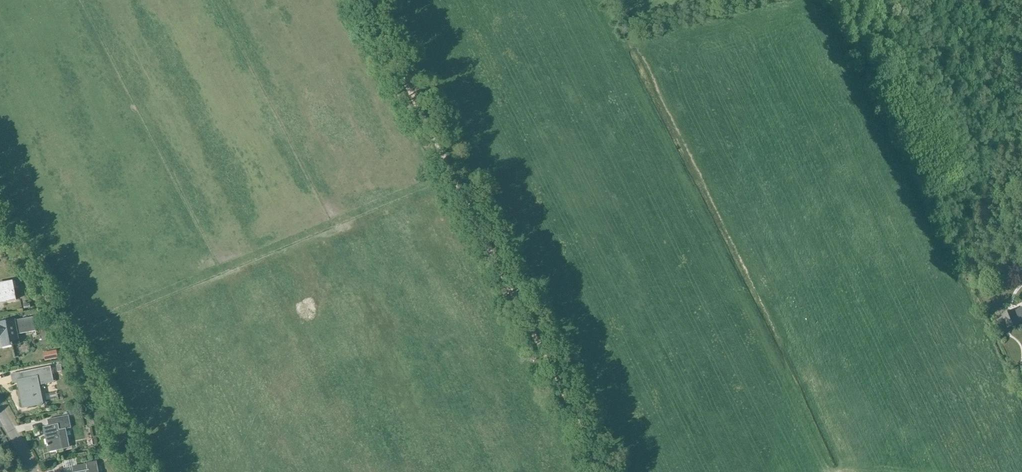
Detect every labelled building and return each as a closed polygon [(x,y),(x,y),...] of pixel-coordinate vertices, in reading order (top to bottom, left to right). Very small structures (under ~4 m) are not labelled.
[(0,286),(0,303),(16,300),(12,281),(4,282),(4,285),(0,286)] [(1003,315),(1008,328),(1019,324),(1019,323),(1021,321),(1021,307),(1018,309),(1018,310),(1014,312),(1014,311),(1003,315)] [(0,323),(0,339),(1,338),(3,347),(19,344),(17,335),(36,332),(33,317),(0,323)] [(24,381),(21,381),(22,386),(19,387),(20,390),(20,391),(20,393),(20,394),(21,395),(24,408),(42,404),(38,384),(54,380),(51,366),(23,372),(24,381)] [(49,426),(43,427),(48,451),(63,448),(70,447),(66,429),(71,428),(68,415),(47,420),(49,426)] [(72,467),(73,471),(98,471),(96,462),(86,463),(86,464),(72,467)]
